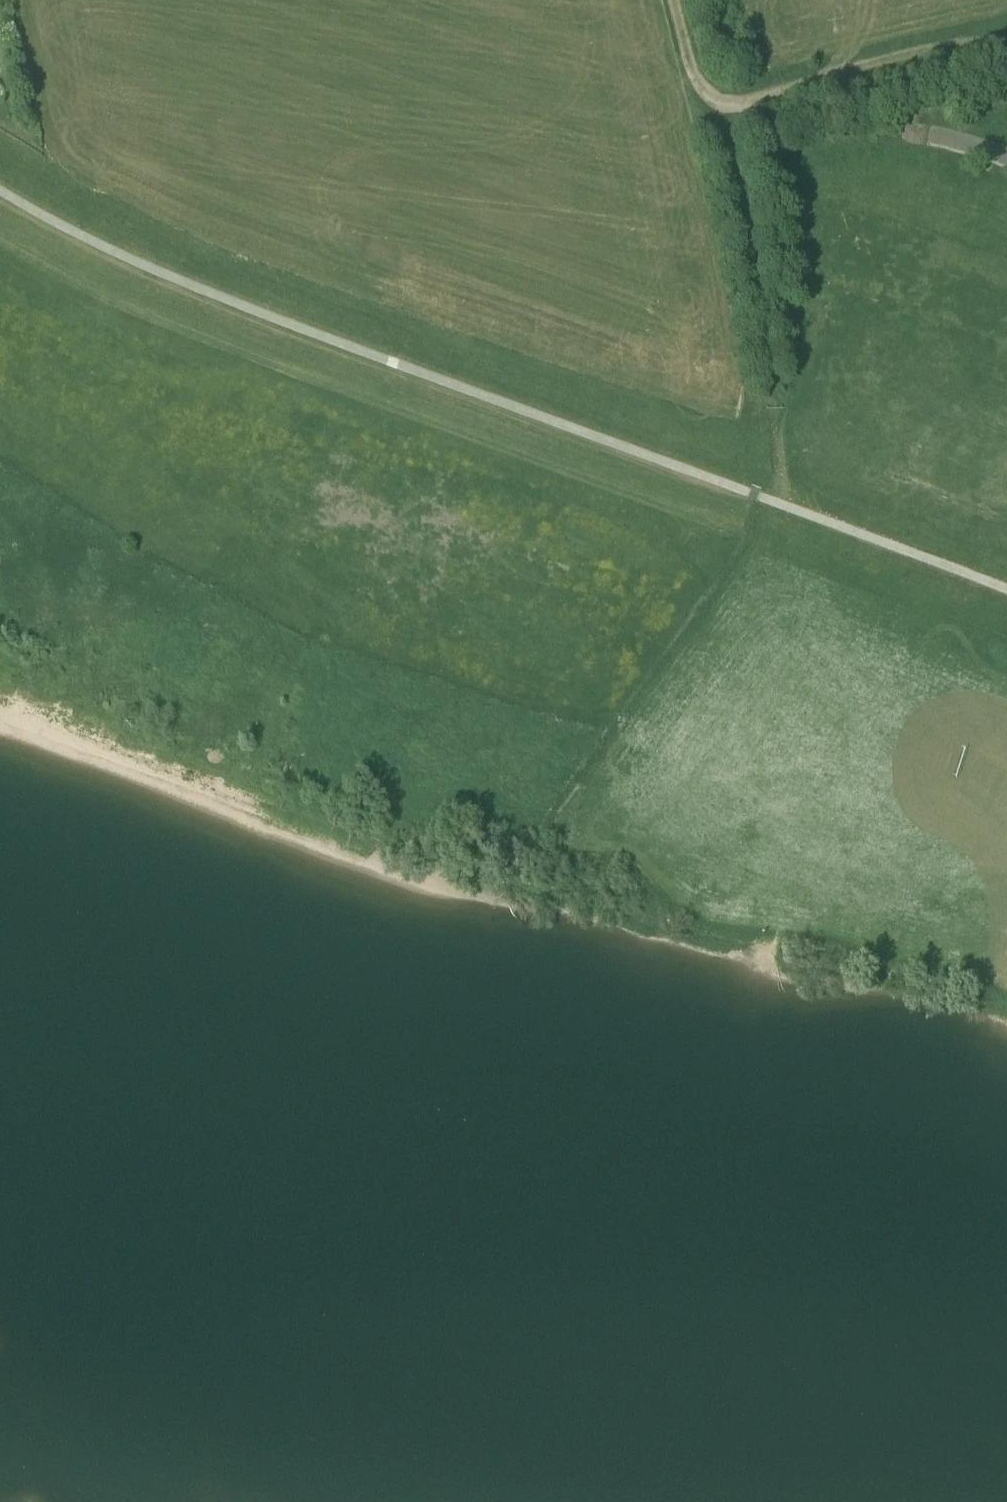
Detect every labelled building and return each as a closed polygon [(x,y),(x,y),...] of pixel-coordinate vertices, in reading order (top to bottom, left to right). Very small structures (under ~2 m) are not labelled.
[(812,179),(823,179),(823,165),(812,164),(812,179)] [(995,458),(1006,462),(1006,423),(995,458)]
